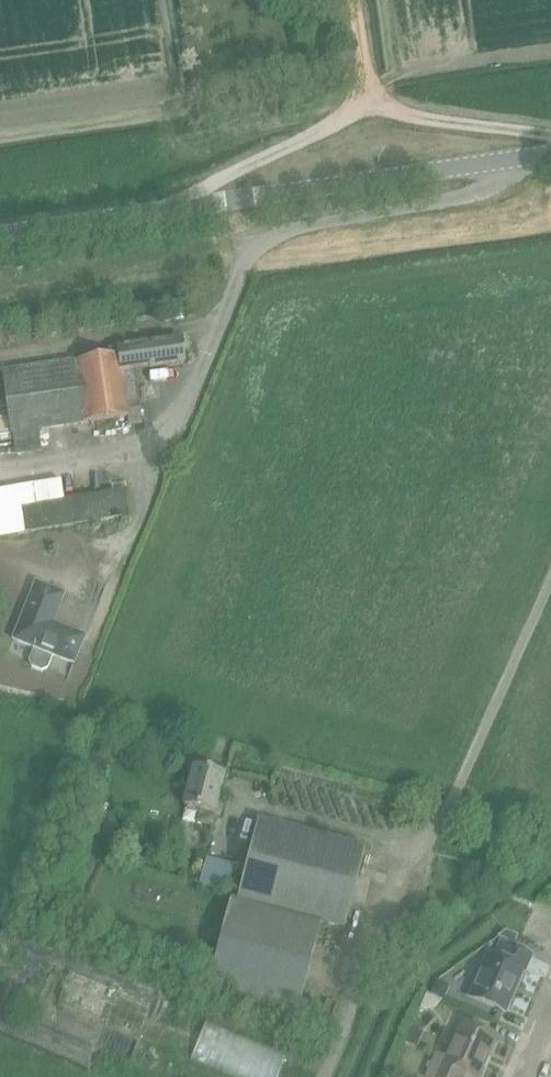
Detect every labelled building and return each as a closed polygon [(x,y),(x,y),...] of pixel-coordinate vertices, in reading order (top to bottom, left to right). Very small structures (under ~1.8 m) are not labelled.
[(109,358),(3,372),(6,394),(14,448),(15,456),(42,453),(41,443),(39,437),(39,433),(84,426),(84,425),(128,418),(128,413),(140,411),(134,372),(135,372),(150,370),(163,368),(185,365),(181,340),(108,350),(109,358)] [(26,534),(129,517),(124,490),(64,500),(61,481),(0,491),(0,536),(26,534)] [(53,657),(74,665),(79,651),(77,646),(81,635),(53,624),(64,595),(36,584),(13,640),(34,649),(29,662),(31,668),(41,672),(48,670),(53,657)] [(184,808),(179,827),(207,834),(212,816),(220,817),(224,799),(218,798),(223,777),(193,769),(183,808),(184,808)] [(256,820),(250,841),(235,900),(350,930),(371,850),(256,820)] [(229,891),(236,866),(207,858),(200,884),(229,891)] [(297,1010),(319,925),(231,902),(209,987),(297,1010)] [(498,939),(514,946),(518,938),(506,933),(498,939)] [(511,948),(501,944),(495,958),(489,956),(471,999),(504,1013),(512,995),(509,993),(514,984),(516,985),(522,972),(524,973),(531,957),(511,948)] [(245,1076),(296,1076),(305,1051),(215,1022),(202,1063),(245,1076)] [(436,1055),(426,1076),(464,1076),(465,1076),(468,1076),(479,1076),(496,1038),(476,1029),(462,1022),(446,1059),(436,1055)] [(411,1028),(405,1041),(417,1046),(423,1033),(411,1028)]
